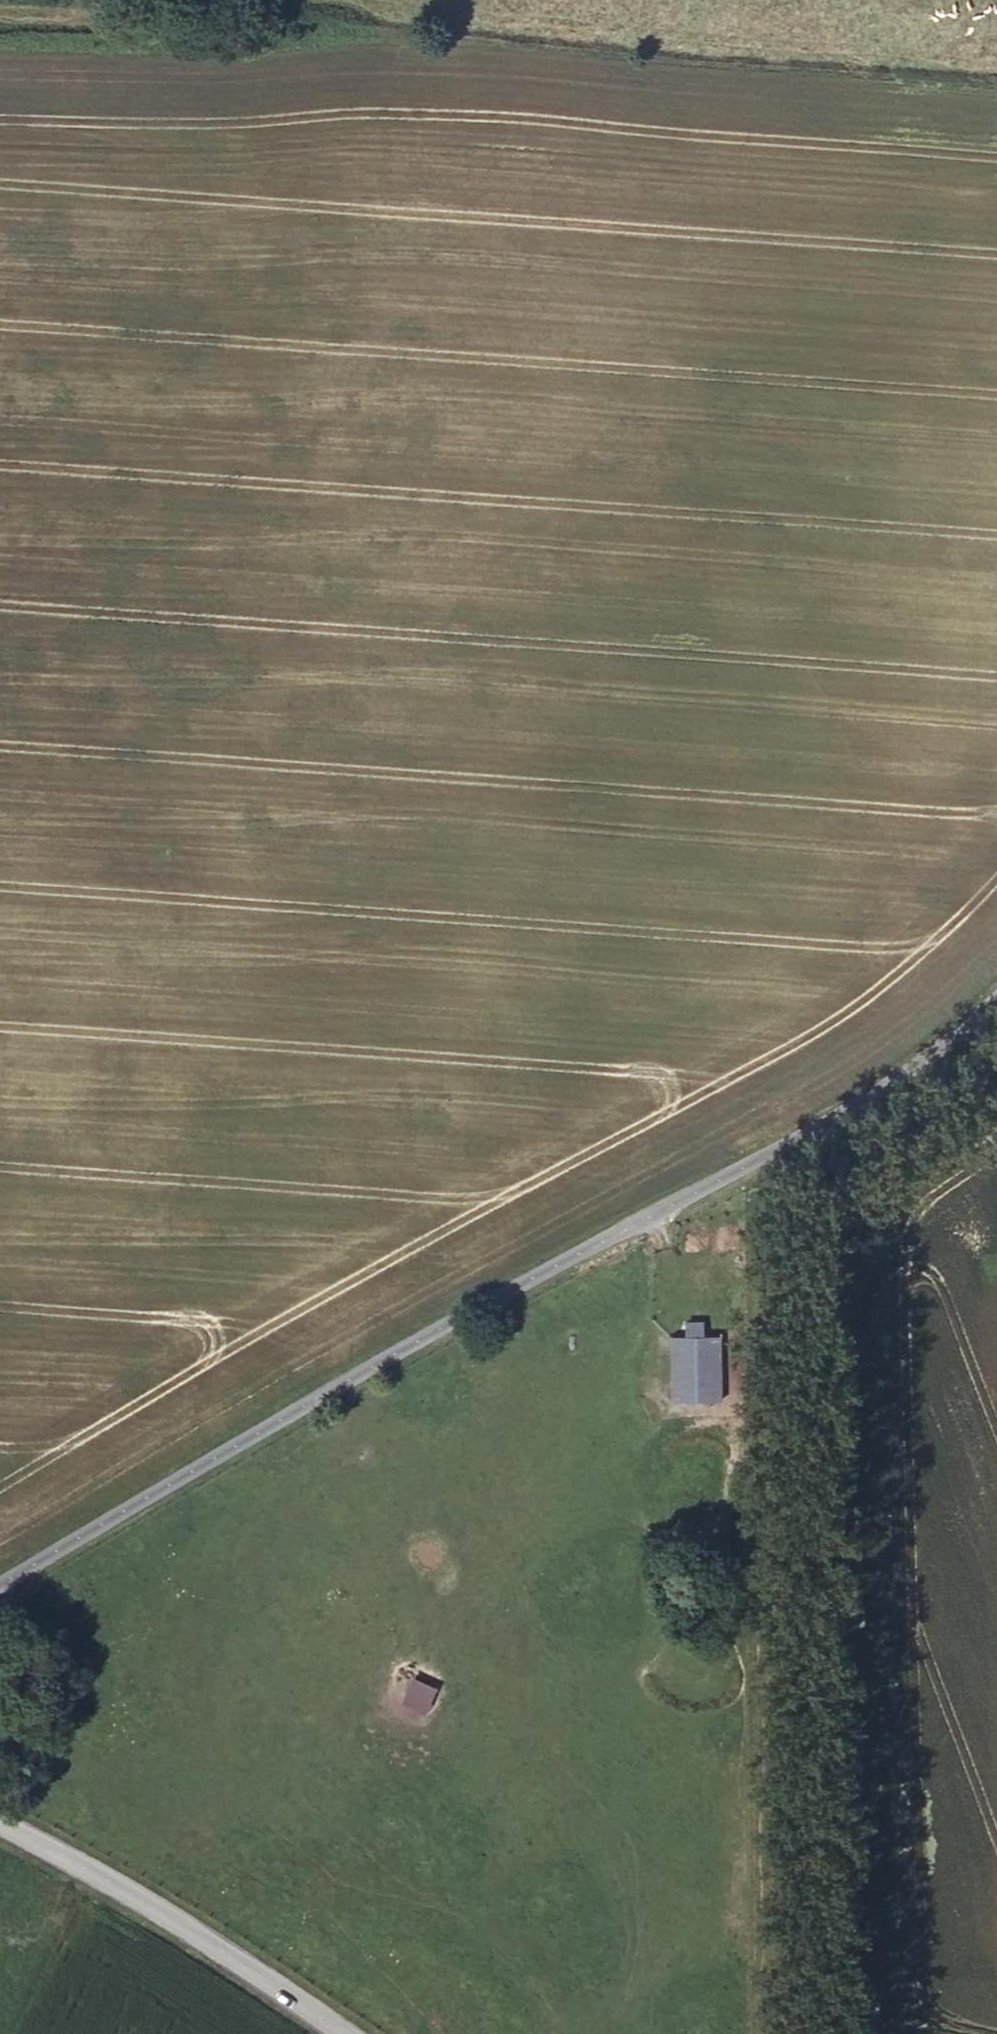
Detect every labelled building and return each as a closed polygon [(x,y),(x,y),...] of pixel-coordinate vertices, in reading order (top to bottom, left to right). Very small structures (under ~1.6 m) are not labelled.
[(721,1330),(672,1330),(672,1394),(720,1395),(721,1330)] [(427,1712),(438,1686),(411,1674),(400,1700),(427,1712)]
